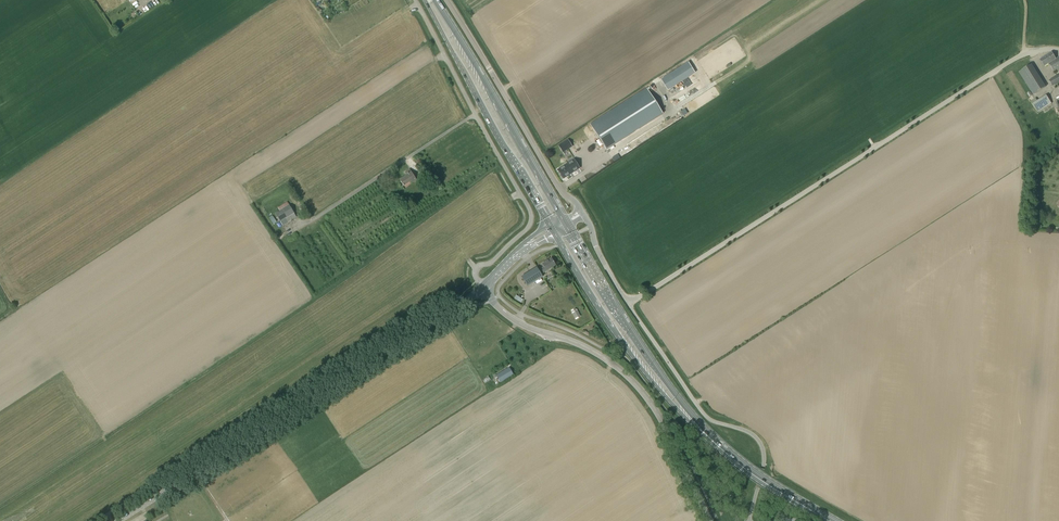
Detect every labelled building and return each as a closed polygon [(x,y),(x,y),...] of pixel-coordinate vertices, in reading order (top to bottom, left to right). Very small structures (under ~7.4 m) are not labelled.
[(1054,71),(1058,68),(1058,58),(1058,57),(1056,59),(1051,52),(1040,60),(1044,67),(1049,64),(1054,71)] [(1019,72),(1033,95),(1046,87),(1032,64),(1019,72)] [(1052,86),(1058,82),(1058,75),(1049,80),(1052,86)] [(591,125),(606,150),(662,114),(647,89),(591,125)] [(1051,103),(1047,96),(1033,105),(1038,112),(1051,103)] [(568,139),(558,145),(563,152),(572,146),(568,139)] [(563,179),(580,168),(574,159),(557,170),(563,179)] [(404,186),(411,182),(412,183),(417,180),(410,169),(405,172),(407,175),(400,180),(404,186)] [(278,208),(280,211),(275,214),(280,222),(294,213),(289,205),(290,205),(287,202),(278,208)] [(556,266),(551,258),(542,264),(544,267),(538,270),(537,267),(521,277),(527,286),(542,277),(541,274),(556,266)] [(575,319),(581,317),(577,311),(576,309),(572,311),(573,313),(572,313),(575,319)] [(496,375),(500,383),(514,375),(509,367),(496,375)]
